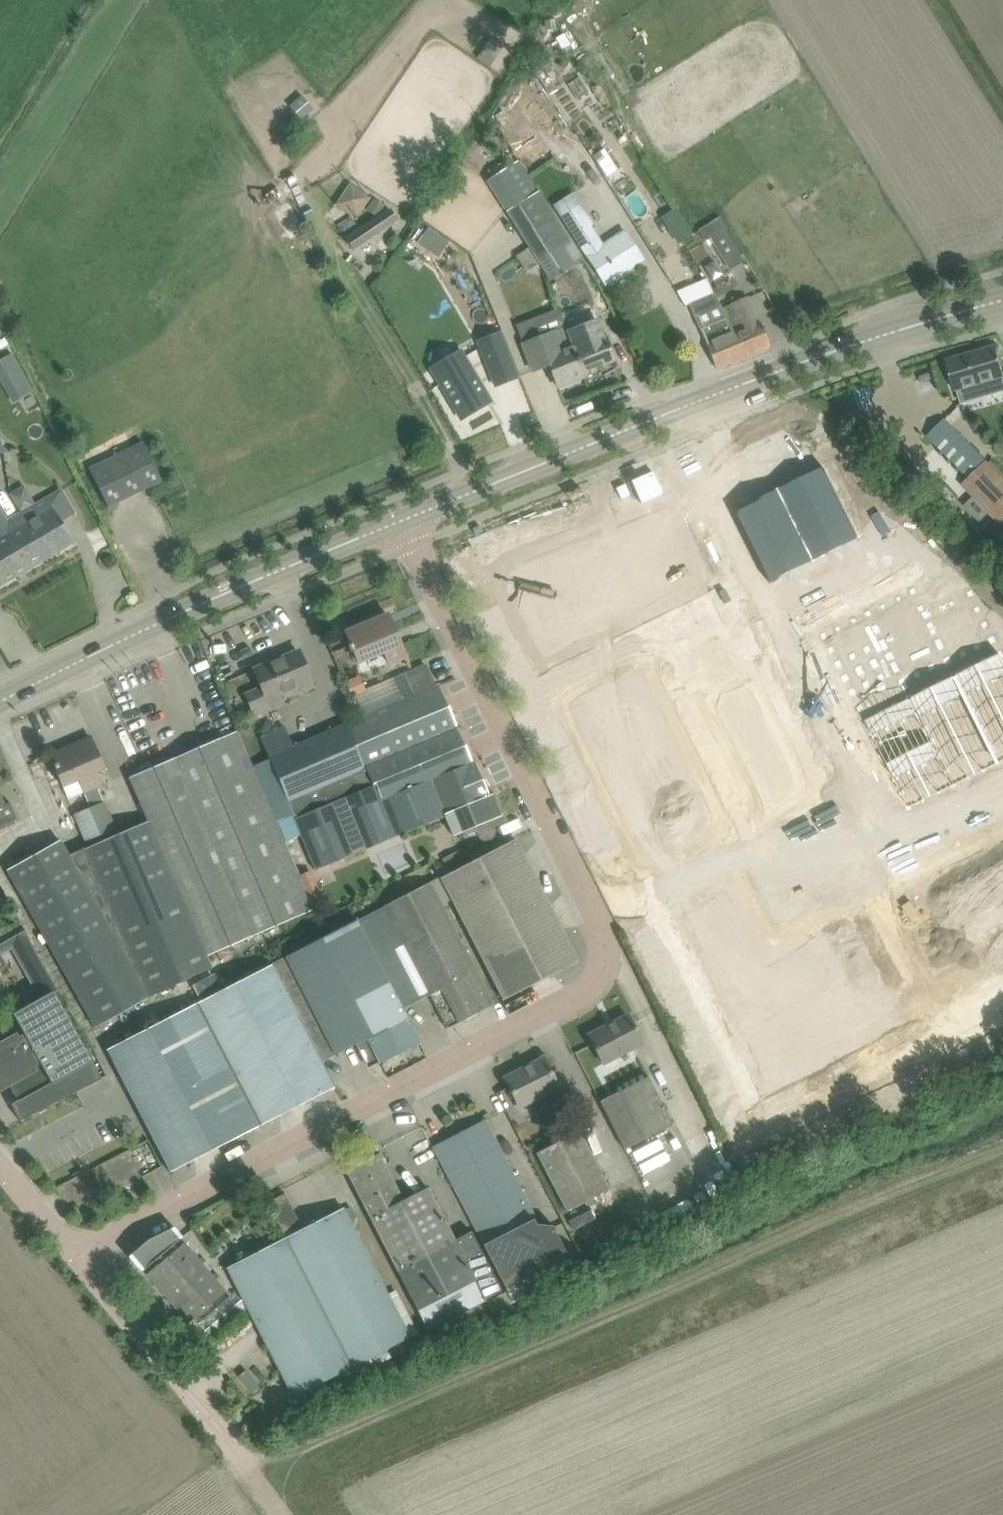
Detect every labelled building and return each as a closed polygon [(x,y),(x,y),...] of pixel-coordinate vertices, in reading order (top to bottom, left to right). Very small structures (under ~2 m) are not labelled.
[(554,19),(544,20),(545,29),(555,28),(554,19)] [(477,59),(489,67),(504,44),(492,37),(477,59)] [(536,52),(526,58),(545,86),(554,80),(536,52)] [(559,84),(551,89),(571,121),(600,103),(579,71),(559,84)] [(505,115),(537,158),(562,139),(545,117),(540,121),(525,100),(505,115)] [(606,101),(595,108),(605,123),(616,116),(606,101)] [(633,141),(621,149),(629,162),(641,154),(633,141)] [(611,152),(605,151),(594,158),(605,175),(620,165),(611,152)] [(575,167),(584,182),(598,173),(589,159),(575,167)] [(515,160),(484,180),(535,259),(566,239),(515,160)] [(336,205),(357,219),(370,197),(349,184),(336,205)] [(555,204),(587,255),(606,283),(643,259),(625,231),(603,245),(592,226),(594,224),(574,192),(555,204)] [(625,204),(634,217),(648,207),(640,194),(625,204)] [(366,209),(376,216),(384,205),(374,198),(366,209)] [(344,238),(352,250),(397,220),(389,208),(344,238)] [(719,217),(698,230),(705,241),(710,238),(730,270),(743,261),(724,229),(726,228),(719,217)] [(423,230),(416,240),(435,253),(442,243),(423,230)] [(566,239),(535,259),(548,280),(580,260),(566,239)] [(526,248),(518,253),(526,266),(534,261),(526,248)] [(733,331),(722,308),(714,294),(713,294),(706,278),(677,291),(685,304),(690,302),(717,368),(743,357),(733,331)] [(748,297),(722,308),(733,331),(743,357),(770,346),(759,320),(758,321),(748,297)] [(598,320),(567,332),(583,372),(614,360),(605,336),(604,336),(598,320)] [(583,372),(567,332),(565,327),(523,343),(533,371),(549,365),(558,387),(584,376),(583,372)] [(500,332),(478,341),(488,366),(510,357),(500,332)] [(953,379),(956,391),(1002,376),(1002,366),(997,345),(947,360),(953,379)] [(461,351),(431,368),(461,418),(491,401),(461,351)] [(0,362),(0,374),(6,384),(22,375),(10,356),(0,362)] [(945,420),(929,436),(972,477),(987,462),(945,420)] [(90,469),(109,507),(161,481),(142,443),(90,469)] [(964,485),(999,520),(1002,516),(1002,479),(987,462),(972,477),(964,485)] [(825,469),(780,491),(797,525),(842,503),(825,469)] [(871,484),(866,476),(857,481),(863,490),(871,484)] [(61,489),(22,512),(32,528),(26,531),(43,561),(75,541),(64,522),(76,514),(61,489)] [(780,491),(735,513),(753,547),(797,525),(780,491)] [(842,503),(797,525),(814,560),(859,537),(842,503)] [(22,512),(8,520),(0,505),(0,586),(43,561),(26,531),(32,528),(22,512)] [(797,525),(753,547),(770,582),(814,560),(797,525)] [(676,538),(684,549),(694,542),(686,532),(676,538)] [(913,591),(869,613),(890,656),(911,699),(956,677),(926,615),(913,591)] [(971,593),(926,615),(956,677),(1001,654),(971,593)] [(869,613),(824,635),(845,678),(890,656),(869,613)] [(346,632),(351,644),(349,644),(352,650),(353,650),(358,661),(384,651),(389,663),(406,656),(388,614),(346,632)] [(246,693),(254,712),(255,715),(283,703),(279,694),(294,688),(296,693),(313,685),(299,651),(255,669),(262,687),(246,693)] [(956,677),(999,763),(1002,760),(1002,658),(1001,654),(956,677)] [(647,655),(602,677),(616,706),(661,684),(647,655)] [(890,656),(845,678),(867,721),(911,699),(890,656)] [(353,695),(362,717),(404,699),(435,686),(426,664),(395,678),(365,690),(353,695)] [(750,675),(705,697),(734,755),(779,733),(750,675)] [(602,677),(557,699),(571,728),(616,706),(602,677)] [(956,677),(911,699),(933,742),(954,785),(999,763),(956,677)] [(360,678),(348,683),(353,695),(365,690),(360,678)] [(661,684),(616,706),(630,735),(675,712),(661,684)] [(277,821),(285,841),(301,833),(316,869),(446,816),(484,799),(482,795),(488,792),(475,761),(472,762),(457,726),(439,685),(435,686),(404,699),(362,717),(346,723),(365,767),(367,766),(373,781),(277,821)] [(911,699),(867,721),(888,764),(933,742),(911,699)] [(616,706),(571,728),(585,757),(630,735),(616,706)] [(675,712),(630,735),(644,763),(689,741),(675,712)] [(253,766),(277,821),(373,781),(367,766),(365,767),(346,723),(293,745),(284,725),(261,736),(270,757),(253,766)] [(131,777),(139,795),(150,821),(86,849),(150,998),(188,978),(212,966),(208,954),(314,908),(312,904),(324,899),(311,869),(299,874),(285,841),(277,821),(253,766),(246,749),(238,731),(131,777)] [(779,733),(734,755),(762,812),(807,790),(779,733)] [(630,735),(585,757),(599,785),(644,763),(630,735)] [(75,815),(86,840),(111,829),(100,804),(103,803),(96,787),(102,784),(97,771),(105,768),(92,737),(50,754),(69,799),(85,792),(92,808),(75,815)] [(689,741),(644,763),(658,792),(703,770),(689,741)] [(933,742),(888,764),(909,807),(954,785),(933,742)] [(644,763),(599,785),(614,814),(658,792),(644,763)] [(703,770),(658,792),(673,821),(718,799),(703,770)] [(484,799),(446,816),(454,834),(475,826),(480,836),(482,838),(484,839),(486,839),(488,839),(489,838),(490,838),(491,837),(493,835),(494,833),(494,831),(493,826),(505,821),(502,815),(503,814),(495,794),(490,796),(488,792),(482,795),(484,799)] [(658,792),(614,814),(628,843),(673,821),(658,792)] [(18,819),(11,803),(5,806),(0,793),(0,827),(18,819)] [(718,799),(673,821),(687,849),(732,827),(718,799)] [(673,821),(628,843),(642,872),(687,849),(673,821)] [(440,878),(494,982),(503,1000),(579,961),(516,839),(465,865),(450,872),(440,878)] [(150,998),(86,849),(68,856),(61,840),(8,869),(96,1027),(150,998)] [(940,869),(966,922),(1002,904),(1002,851),(998,840),(940,869)] [(459,853),(444,861),(450,872),(465,865),(459,853)] [(940,869),(881,898),(908,951),(966,922),(940,869)] [(358,919),(357,920),(403,1008),(429,995),(442,1019),(453,1014),(458,1023),(494,1004),(485,988),(451,922),(430,882),(414,891),(359,920),(358,919)] [(729,882),(700,896),(723,941),(751,927),(729,882)] [(700,896),(672,910),(694,955),(723,941),(700,896)] [(881,898),(823,926),(850,979),(908,951),(881,898)] [(966,922),(992,975),(1002,970),(1002,904),(966,922)] [(331,934),(272,964),(322,1060),(334,1054),(335,1055),(368,1038),(381,1063),(420,1043),(402,1009),(403,1008),(357,920),(331,933),(331,934)] [(966,922),(908,951),(934,1004),(992,975),(966,922)] [(823,926),(765,955),(773,972),(791,1008),(850,979),(823,926)] [(751,927),(694,955),(716,1000),(773,972),(765,955),(751,927)] [(28,938),(13,947),(41,997),(53,991),(58,988),(29,938),(28,938)] [(908,951),(850,979),(876,1033),(934,1004),(908,951)] [(214,974),(192,985),(200,1001),(108,1049),(171,1171),(336,1086),(322,1060),(272,964),(222,990),(214,974)] [(773,972),(716,1000),(738,1045),(795,1016),(791,1008),(773,972)] [(850,979),(791,1008),(795,1016),(818,1061),(876,1033),(850,979)] [(31,990),(23,994),(29,1004),(36,1000),(31,990)] [(102,1078),(53,991),(41,997),(36,1000),(29,1004),(13,1013),(24,1034),(17,1038),(16,1035),(0,1043),(0,1088),(0,1089),(9,1084),(18,1100),(11,1104),(21,1120),(102,1078)] [(23,996),(8,1004),(13,1012),(28,1003),(23,996)] [(589,1035),(599,1055),(603,1064),(643,1043),(628,1015),(589,1035)] [(795,1016),(738,1045),(760,1090),(818,1061),(795,1016)] [(505,1077),(514,1095),(519,1107),(559,1086),(544,1057),(505,1077)] [(648,1076),(618,1092),(601,1101),(626,1149),(673,1124),(648,1076)] [(537,1218),(496,1137),(486,1119),(433,1146),(485,1245),(505,1288),(567,1256),(554,1230),(554,1226),(541,1225),(537,1218)] [(537,1152),(566,1210),(609,1188),(579,1130),(537,1152)] [(372,1137),(362,1142),(368,1154),(378,1149),(372,1137)] [(346,1170),(355,1188),(418,1310),(437,1300),(475,1280),(484,1298),(501,1289),(471,1231),(455,1239),(428,1187),(403,1200),(379,1153),(346,1170)] [(724,1157),(715,1162),(729,1189),(738,1185),(724,1157)] [(267,1202),(286,1238),(352,1365),(409,1336),(343,1208),(308,1226),(301,1223),(285,1193),(267,1202)] [(579,1209),(580,1243),(618,1242),(617,1208),(579,1209)] [(264,1217),(253,1227),(263,1238),(274,1228),(264,1217)] [(173,1227),(148,1239),(131,1254),(130,1255),(142,1270),(144,1269),(149,1265),(148,1265),(163,1253),(167,1258),(147,1274),(188,1322),(225,1290),(185,1243),(179,1248),(175,1243),(181,1238),(173,1227)] [(352,1365),(286,1238),(228,1268),(294,1395),(352,1365)] [(451,1317),(435,1326),(441,1337),(457,1328),(451,1317)]
